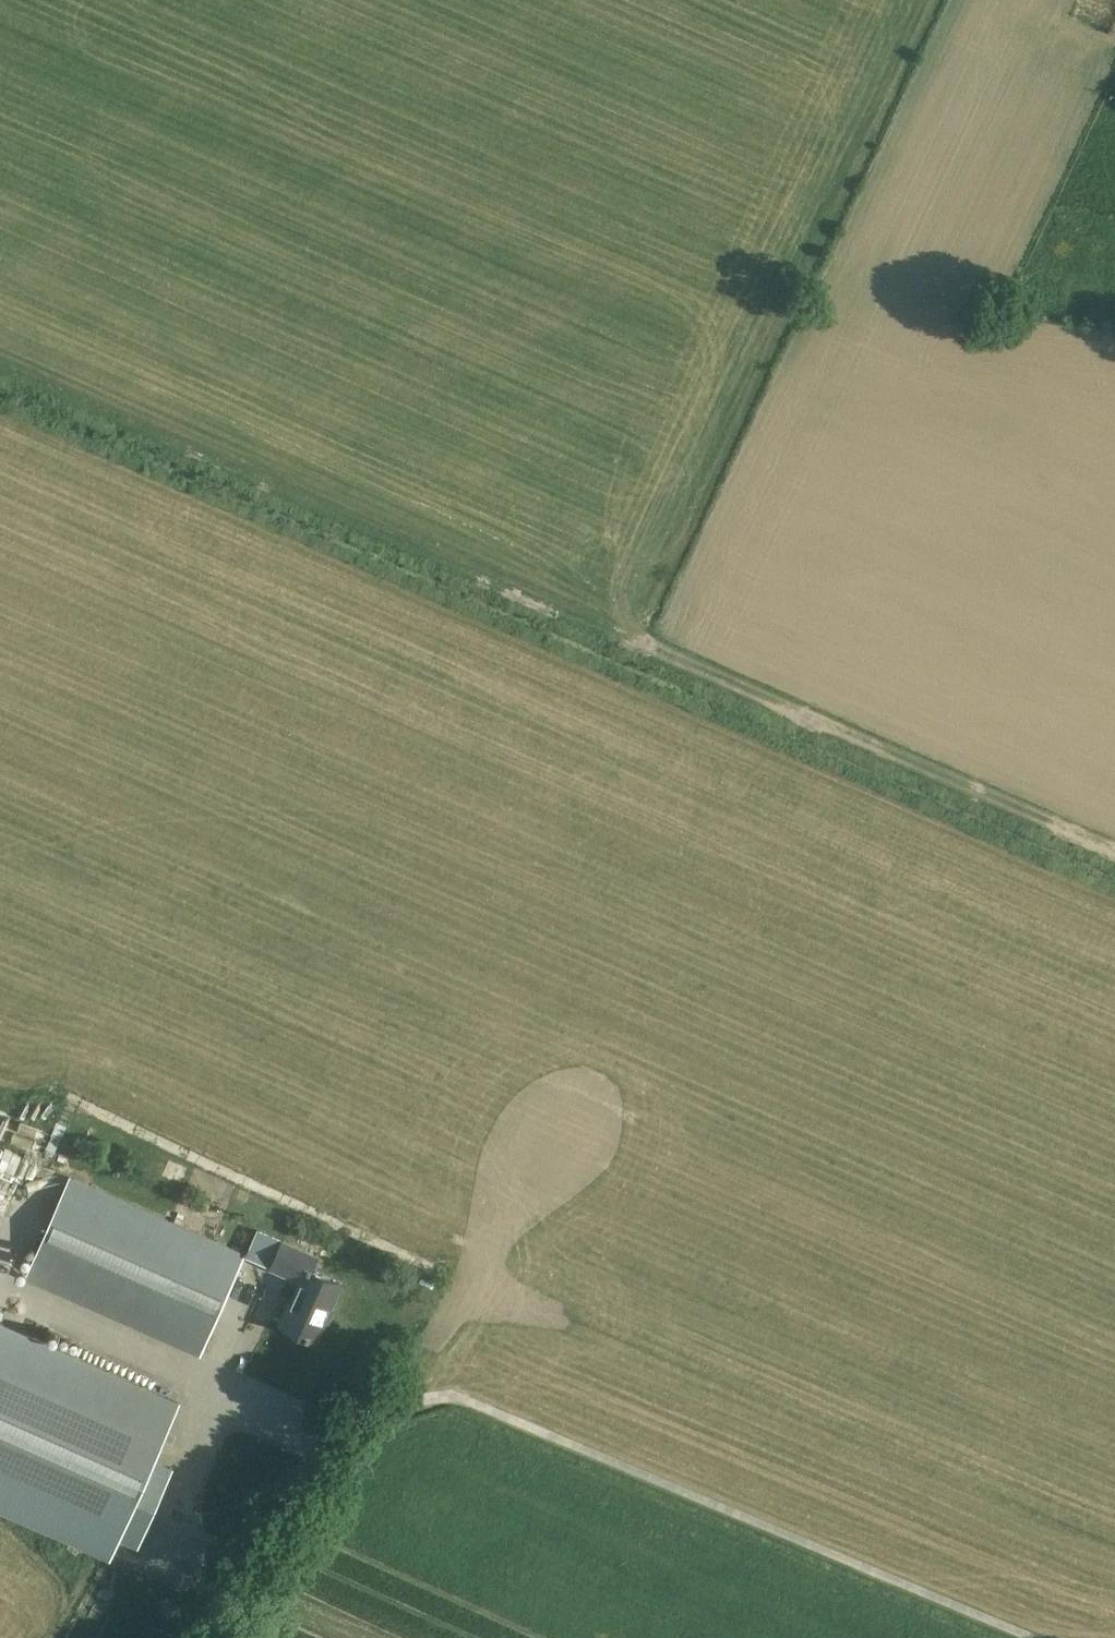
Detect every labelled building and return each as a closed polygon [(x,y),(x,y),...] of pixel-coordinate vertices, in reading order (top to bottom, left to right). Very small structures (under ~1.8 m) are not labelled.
[(245,1253),(71,1177),(28,1278),(201,1353),(245,1253)] [(319,1256),(284,1241),(273,1267),(305,1280),(285,1326),(318,1341),(343,1283),(313,1270),(319,1256)] [(111,1555),(120,1534),(140,1542),(173,1468),(153,1460),(179,1402),(0,1323),(0,1505),(111,1555)]
